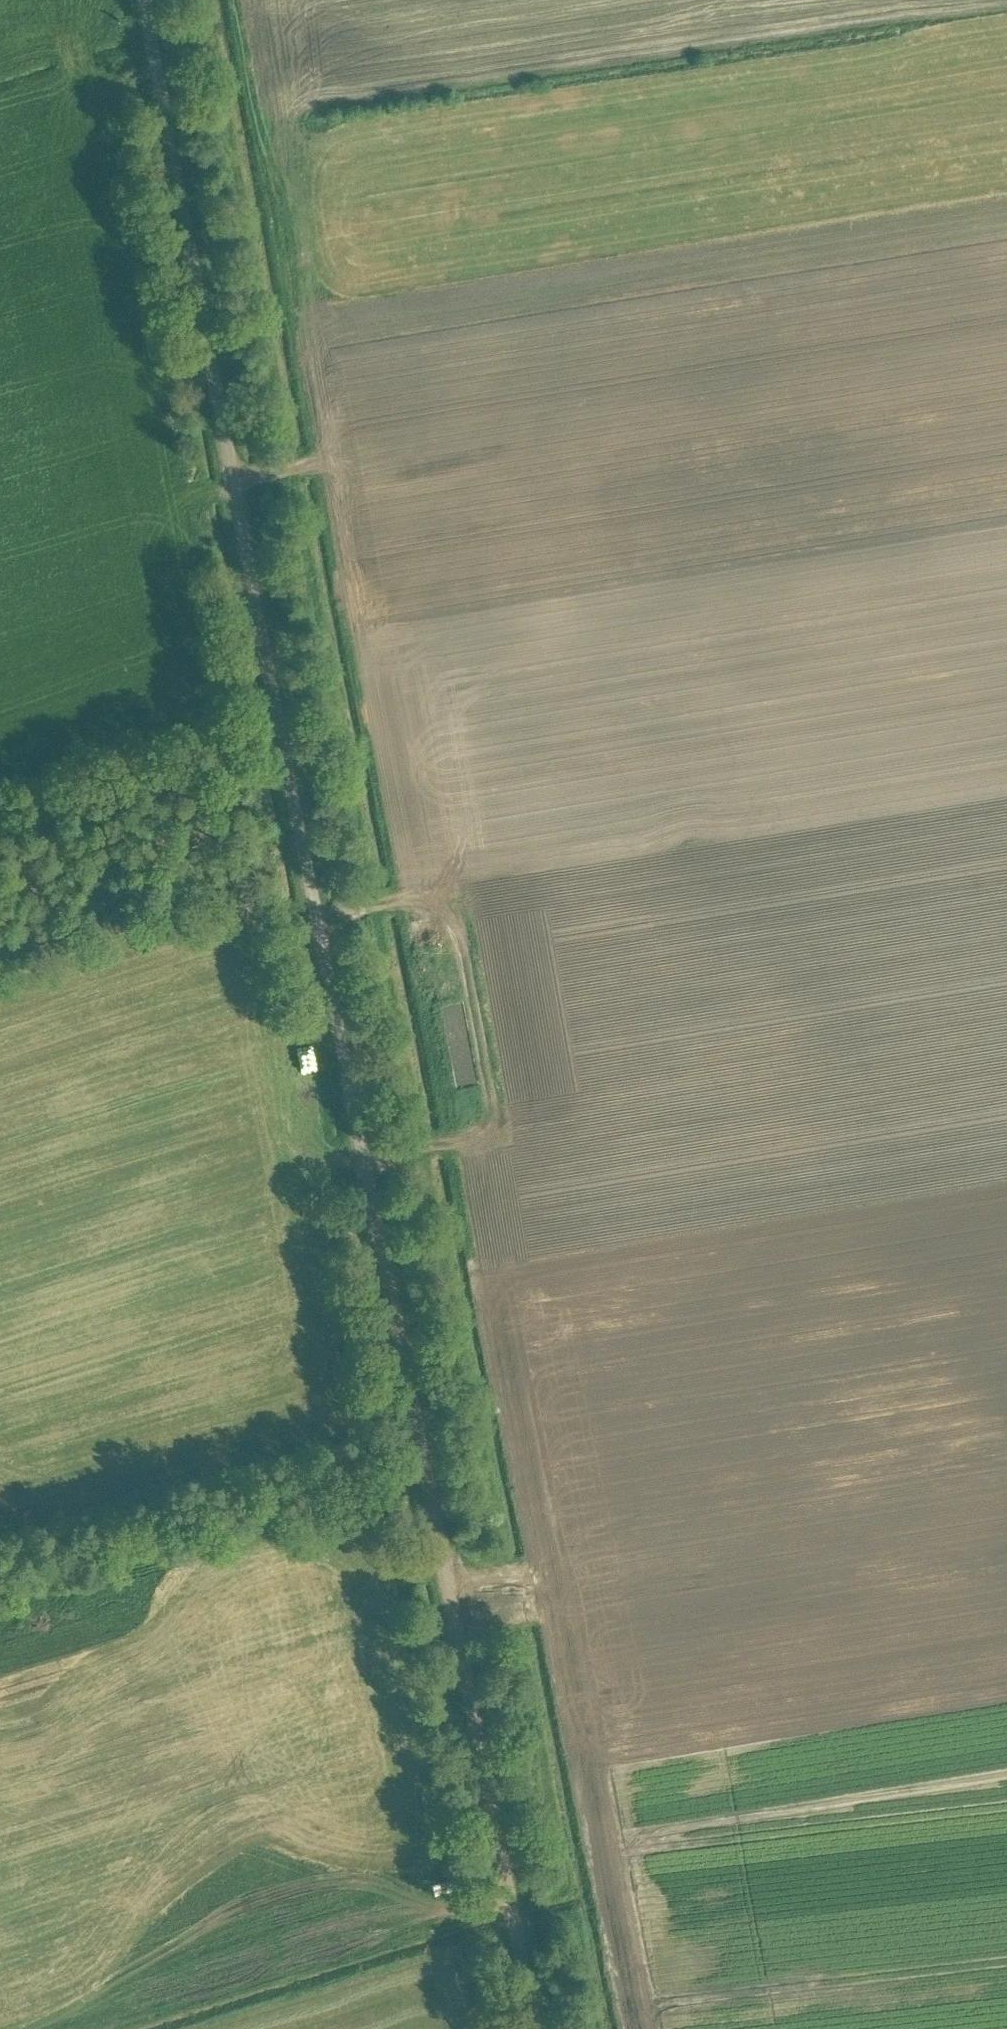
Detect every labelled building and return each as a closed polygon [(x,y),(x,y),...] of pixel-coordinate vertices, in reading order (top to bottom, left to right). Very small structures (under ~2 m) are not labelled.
[(455,1052),(473,1049),(466,1012),(448,1016),(455,1052)]
